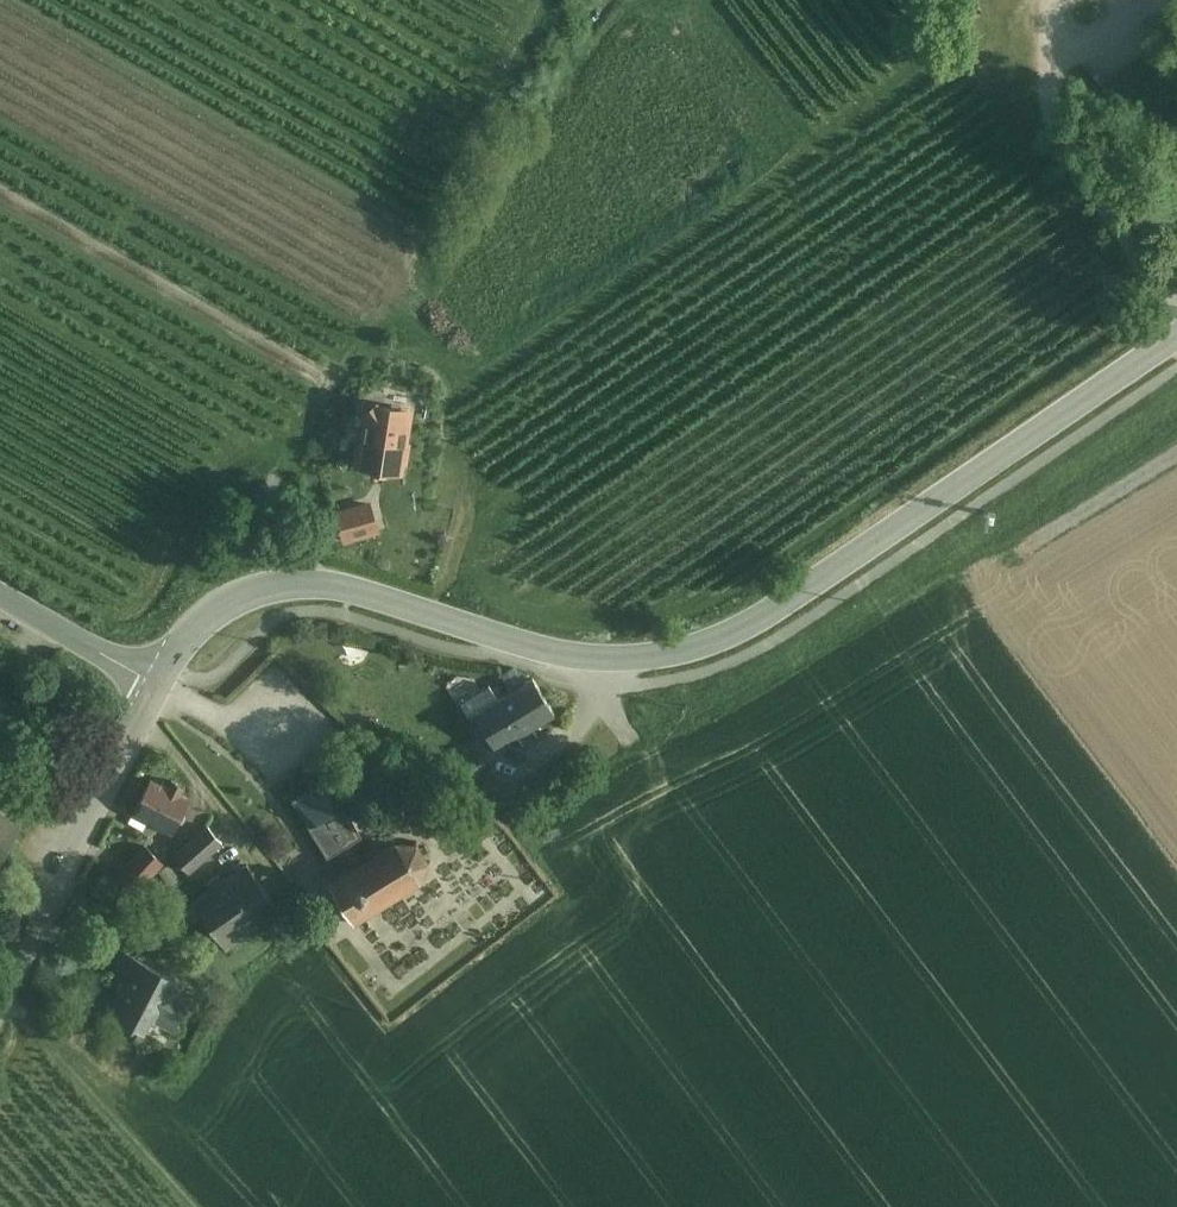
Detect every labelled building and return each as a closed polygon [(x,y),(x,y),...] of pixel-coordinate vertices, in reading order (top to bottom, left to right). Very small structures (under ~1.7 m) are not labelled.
[(405,442),(410,410),(379,405),(377,403),(364,412),(366,415),(358,465),(401,471),(402,463),(405,463),(408,442),(405,442)] [(329,519),(339,544),(373,531),(364,506),(329,519)] [(511,691),(504,696),(498,686),(463,708),(467,715),(472,711),(477,719),(496,750),(554,713),(552,710),(533,678),(524,683),(513,667),(501,674),(511,691)] [(12,705),(0,699),(0,727),(12,705)] [(183,786),(171,780),(167,789),(178,795),(183,786)] [(360,834),(326,780),(292,801),(327,856),(336,851),(348,871),(362,863),(350,842),(361,836),(360,834)] [(167,789),(151,781),(135,813),(171,832),(188,800),(178,795),(167,789)] [(18,822),(0,812),(0,856),(18,822)] [(186,871),(222,841),(212,829),(176,860),(186,871)] [(416,845),(398,841),(396,837),(393,839),(395,842),(382,850),(380,847),(377,849),(379,852),(366,860),(364,857),(361,858),(363,862),(362,863),(348,871),(346,872),(344,869),(342,870),(344,874),(330,882),(328,879),(325,880),(327,884),(350,922),(351,922),(353,925),(356,923),(354,920),(367,912),(369,915),(372,913),(370,910),(383,902),(385,905),(388,904),(386,900),(399,892),(401,896),(403,894),(402,891),(414,883),(417,885),(420,883),(417,880),(424,858),(416,845)] [(144,846),(115,877),(135,895),(164,863),(144,846)] [(247,863),(222,881),(218,875),(207,882),(211,888),(193,901),(226,948),(248,932),(251,935),(259,929),(257,926),(280,909),(247,863)] [(182,984),(125,953),(114,974),(127,981),(109,1015),(134,1029),(133,1030),(145,1037),(147,1033),(140,1030),(148,1014),(153,1016),(173,1027),(189,996),(178,990),(182,984)]
